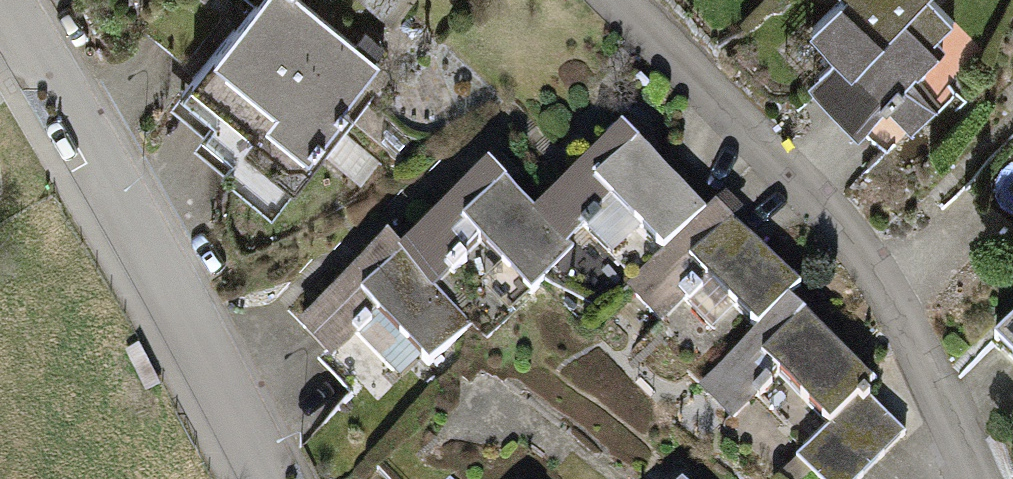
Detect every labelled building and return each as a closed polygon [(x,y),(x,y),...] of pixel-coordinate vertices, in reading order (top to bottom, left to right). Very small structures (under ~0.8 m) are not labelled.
[(246,18),(346,101),(379,61),(304,0),(261,0),(246,18)] [(394,19),(410,0),(370,0),(394,19)] [(812,26),(838,52),(813,76),(863,126),(883,107),(885,109),(904,90),(902,88),(911,79),(935,103),(952,86),(929,62),(942,49),(936,42),(954,24),(929,0),(838,0),(812,26)] [(342,106),(346,101),(246,18),(218,51),(322,138),(347,109),(342,106)] [(322,138),(218,51),(179,97),(214,126),(204,139),(269,193),(284,176),(288,180),(322,138)] [(622,130),(536,215),(568,247),(583,233),(588,237),(600,225),(596,220),(611,204),(663,256),(706,213),(622,130)] [(489,168),(402,254),(435,286),(450,272),(452,275),(466,261),(463,258),(479,243),(531,295),(573,253),(568,247),(536,215),(489,168)] [(800,287),(716,203),(706,213),(663,256),(630,289),(662,321),(684,299),(688,304),(702,291),(697,287),(706,278),(758,329),(788,300),(800,287)] [(387,238),(301,324),(333,356),(355,334),(359,337),(372,324),(368,321),(377,312),(429,364),(471,322),(435,286),(402,254),(387,238)] [(872,383),(788,300),(758,329),(702,386),(734,417),(756,394),(759,398),(772,385),(769,383),(777,374),(830,426),(863,392),(872,383)] [(994,341),(1012,359),(1012,322),(994,341)] [(863,392),(830,426),(796,459),(816,478),(859,478),(905,434),(863,392)] [(419,424),(377,467),(389,478),(445,478),(449,475),(460,465),(419,424)]
